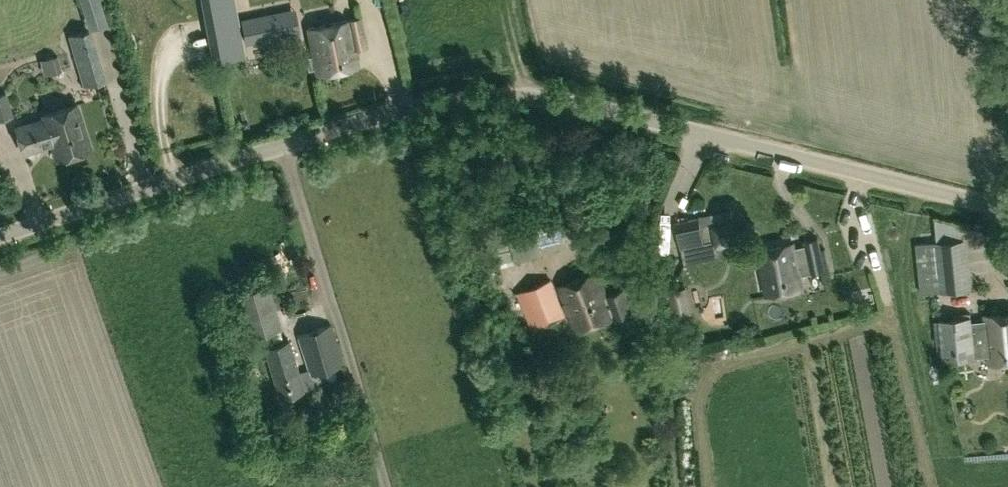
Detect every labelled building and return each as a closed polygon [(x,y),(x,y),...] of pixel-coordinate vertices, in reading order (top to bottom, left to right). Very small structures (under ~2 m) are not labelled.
[(89,27),(107,21),(100,0),(80,0),(89,27)] [(205,19),(214,60),(243,54),(232,0),(201,0),(205,19)] [(261,15),(266,39),(285,35),(280,11),(261,15)] [(366,47),(360,18),(307,29),(317,74),(357,65),(354,50),(366,47)] [(92,29),(68,34),(71,49),(82,85),(105,79),(95,44),(92,29)] [(40,59),(44,74),(62,70),(58,55),(40,59)] [(13,116),(6,91),(0,93),(0,120),(13,116)] [(23,153),(51,145),(56,159),(90,148),(76,103),(40,114),(41,117),(15,125),(23,153)] [(698,217),(674,222),(681,265),(718,257),(715,246),(738,241),(733,218),(731,218),(729,210),(698,217)] [(515,259),(566,244),(559,221),(534,228),(535,231),(509,238),(515,259)] [(825,270),(825,268),(830,267),(826,248),(821,248),(818,237),(802,241),(803,245),(794,247),(793,243),(757,251),(766,294),(802,286),(800,276),(825,270)] [(915,243),(920,293),(968,288),(962,239),(915,243)] [(560,286),(577,331),(633,309),(625,287),(606,294),(598,272),(560,286)] [(531,330),(565,315),(551,279),(517,292),(531,330)] [(282,326),(269,282),(232,292),(245,335),(237,338),(241,350),(283,337),(280,326),(282,326)] [(669,291),(675,316),(692,312),(686,287),(669,291)] [(1007,361),(1007,312),(985,315),(986,319),(971,320),(971,316),(940,319),(943,359),(975,357),(975,355),(989,354),(990,363),(1007,361)] [(303,390),(315,387),(311,375),(344,365),(331,324),(299,333),(310,369),(298,372),(289,341),(266,348),(280,397),(303,390)]
